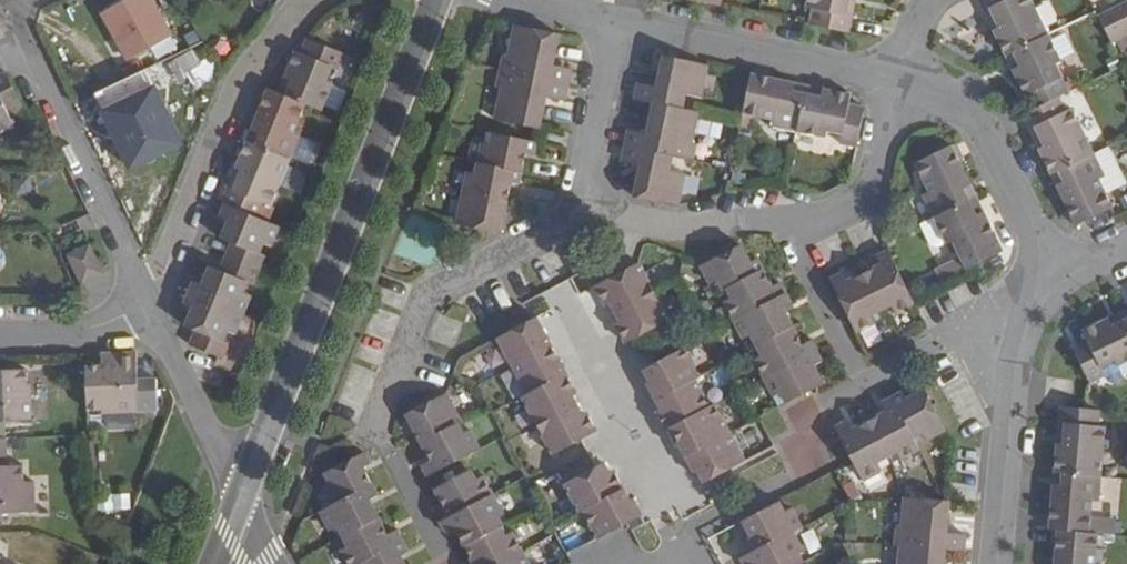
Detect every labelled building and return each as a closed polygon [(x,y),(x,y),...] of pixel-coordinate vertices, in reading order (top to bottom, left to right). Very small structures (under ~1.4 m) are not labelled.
[(150,0),(108,0),(98,6),(125,51),(148,37),(152,46),(172,34),(150,0)] [(849,32),(855,0),(807,0),(805,9),(812,10),(808,25),(849,32)] [(1045,36),(1029,0),(976,0),(1003,56),(1045,36)] [(1101,17),(1113,43),(1126,37),(1126,34),(1126,4),(1101,17)] [(559,34),(515,25),(509,56),(504,55),(501,71),(568,84),(571,69),(553,64),(559,34)] [(174,62),(178,60),(197,47),(191,36),(167,52),(174,62)] [(1059,63),(1045,36),(1003,56),(1030,112),(1058,98),(1066,94),(1053,66),(1059,63)] [(305,105),(321,111),(332,84),(326,81),(332,66),(340,70),(346,56),(309,40),(303,55),(295,53),(278,94),(305,105)] [(197,47),(178,60),(189,76),(211,63),(200,46),(197,47)] [(708,64),(665,56),(659,86),(641,83),(637,99),(656,103),(684,108),(687,93),(702,97),(708,64)] [(568,84),(501,71),(497,87),(503,89),(496,120),(540,129),(546,98),(565,101),(568,84)] [(807,85),(751,73),(742,115),(769,120),(767,128),(796,133),(807,85)] [(22,113),(5,77),(0,79),(0,135),(12,129),(8,119),(22,113)] [(839,145),(856,148),(864,106),(848,103),(850,93),(807,85),(796,133),(824,139),(826,132),(841,135),(839,145)] [(278,94),(268,90),(245,142),(288,160),(300,134),(293,132),(305,105),(278,94)] [(1058,98),(1030,112),(1021,116),(1049,175),(1090,155),(1071,114),(1066,115),(1058,98)] [(631,130),(628,146),(674,155),(694,159),(697,143),(692,142),(699,111),(684,108),(656,103),(649,134),(631,130)] [(483,143),(479,164),(522,173),(526,154),(534,155),(537,142),(493,134),(491,145),(483,143)] [(270,206),(288,160),(245,142),(220,204),(225,206),(257,219),(264,203),(270,206)] [(643,167),(637,197),(679,206),(686,173),(671,170),(674,155),(628,146),(623,162),(643,167)] [(976,201),(950,147),(912,165),(926,193),(920,197),(933,222),(976,201)] [(1098,183),(1103,194),(1123,184),(1105,147),(1090,155),(1102,180),(1098,183)] [(1074,227),(1087,220),(1111,211),(1103,194),(1098,183),(1102,180),(1090,155),(1049,175),(1074,227)] [(468,174),(464,194),(508,202),(511,183),(519,185),(522,173),(479,164),(476,176),(468,174)] [(464,194),(457,226),(500,235),(505,215),(508,202),(464,194)] [(965,272),(975,267),(1002,254),(976,201),(933,222),(945,246),(951,243),(960,263),(965,272)] [(271,246),(279,227),(257,219),(225,206),(221,216),(229,219),(223,235),(233,239),(226,257),(258,270),(263,258),(258,255),(263,243),(271,246)] [(426,267),(444,226),(411,212),(394,253),(426,267)] [(945,246),(933,222),(919,228),(928,248),(935,251),(945,246)] [(108,262),(93,234),(69,246),(85,275),(108,262)] [(725,288),(761,269),(755,257),(748,262),(739,244),(700,265),(710,284),(717,279),(722,289),(725,288)] [(912,301),(911,298),(886,248),(875,254),(879,262),(861,271),(880,307),(890,302),(893,309),(912,301)] [(253,284),(258,270),(226,257),(221,270),(210,267),(203,284),(195,282),(189,294),(244,315),(252,295),(244,291),(248,282),(253,284)] [(608,296),(615,310),(652,290),(637,262),(595,284),(602,299),(608,296)] [(960,263),(947,270),(951,278),(965,272),(960,263)] [(723,301),(733,319),(784,293),(779,283),(770,288),(761,269),(725,288),(730,297),(723,301)] [(870,312),(880,307),(861,271),(844,280),(840,272),(828,279),(855,331),(874,320),(870,312)] [(552,311),(579,300),(571,280),(544,291),(552,311)] [(1119,287),(1124,301),(1126,300),(1126,284),(1119,287)] [(652,290),(615,310),(625,329),(619,331),(626,342),(668,320),(652,290)] [(750,334),(756,345),(791,326),(782,308),(790,304),(784,293),(733,319),(743,338),(750,334)] [(197,331),(191,345),(223,358),(229,343),(224,341),(229,330),(236,333),(244,315),(189,294),(186,303),(194,307),(186,327),(197,331)] [(1072,349),(1090,386),(1102,380),(1098,370),(1112,363),(1115,369),(1126,363),(1126,323),(1123,314),(1081,335),(1085,343),(1072,349)] [(496,336),(511,364),(549,345),(534,316),(496,336)] [(754,359),(763,378),(815,351),(810,341),(802,347),(791,326),(756,345),(760,355),(754,359)] [(549,345),(511,364),(526,393),(564,373),(549,345)] [(655,399),(693,379),(698,376),(683,348),(643,368),(650,381),(646,383),(655,399)] [(136,411),(135,351),(98,352),(98,365),(83,366),(85,410),(100,410),(100,413),(136,411)] [(781,393),(786,402),(813,388),(821,383),(813,367),(821,363),(815,351),(763,378),(773,396),(781,393)] [(0,370),(0,423),(30,421),(29,384),(25,384),(24,369),(0,370)] [(564,373),(526,393),(521,396),(536,424),(575,404),(567,390),(572,388),(564,373)] [(665,430),(708,407),(693,379),(655,399),(662,412),(657,415),(665,430)] [(901,392),(891,397),(912,439),(922,434),(925,440),(944,430),(923,390),(905,399),(901,392)] [(458,423),(442,395),(403,414),(419,444),(454,425),(458,423)] [(884,411),(866,420),(885,456),(896,451),(899,458),(917,449),(912,439),(891,397),(880,403),(884,411)] [(575,404),(536,424),(551,453),(595,431),(587,416),(582,419),(575,404)] [(685,455),(727,432),(713,405),(708,407),(665,430),(674,447),(679,444),(685,455)] [(1053,473),(1101,477),(1103,429),(1098,428),(1099,411),(1087,411),(1058,408),(1053,473)] [(844,422),(834,427),(840,440),(860,479),(880,468),(876,461),(885,456),(866,420),(848,429),(844,422)] [(454,425),(419,444),(427,461),(420,466),(425,477),(476,450),(466,431),(459,434),(454,425)] [(743,461),(727,432),(685,455),(693,472),(697,470),(704,482),(743,461)] [(6,438),(0,439),(0,519),(3,519),(3,514),(34,513),(33,481),(23,482),(23,464),(7,464),(6,438)] [(368,465),(362,454),(321,475),(327,486),(320,489),(330,507),(370,487),(360,468),(368,465)] [(581,510),(620,489),(613,476),(609,479),(601,463),(563,483),(577,512),(581,510)] [(433,511),(438,521),(490,495),(480,476),(473,481),(467,470),(431,489),(441,507),(433,511)] [(1098,502),(1101,477),(1053,473),(1048,531),(1057,531),(1089,534),(1097,535),(1115,537),(1116,523),(1090,520),(1091,502),(1098,502)] [(370,487),(330,507),(318,513),(327,532),(334,528),(340,538),(376,519),(367,502),(376,498),(370,487)] [(596,539),(626,523),(639,517),(630,498),(626,500),(620,489),(581,510),(596,539)] [(130,495),(97,496),(97,512),(130,511),(130,495)] [(452,528),(462,546),(498,527),(500,526),(496,517),(500,515),(490,495),(438,521),(444,532),(452,528)] [(899,543),(945,548),(963,550),(964,533),(945,532),(948,499),(903,496),(901,528),(897,528),(896,543),(899,543)] [(748,553),(792,531),(800,526),(791,508),(784,512),(778,501),(742,520),(751,538),(743,542),(748,553)] [(340,538),(346,548),(338,552),(345,563),(359,563),(360,563),(399,543),(393,532),(385,536),(376,519),(340,538)] [(519,552),(510,533),(503,537),(498,527),(462,546),(471,563),(496,563),(519,552)] [(800,563),(802,562),(798,554),(802,551),(792,531),(748,553),(741,557),(744,563),(798,563),(800,563)] [(1097,535),(1089,534),(1057,531),(1054,563),(1094,563),(1097,535)] [(360,563),(401,563),(398,558),(406,554),(399,543),(360,563)] [(945,548),(899,543),(898,563),(943,563),(945,548)] [(519,552),(496,563),(526,563),(519,552)]
